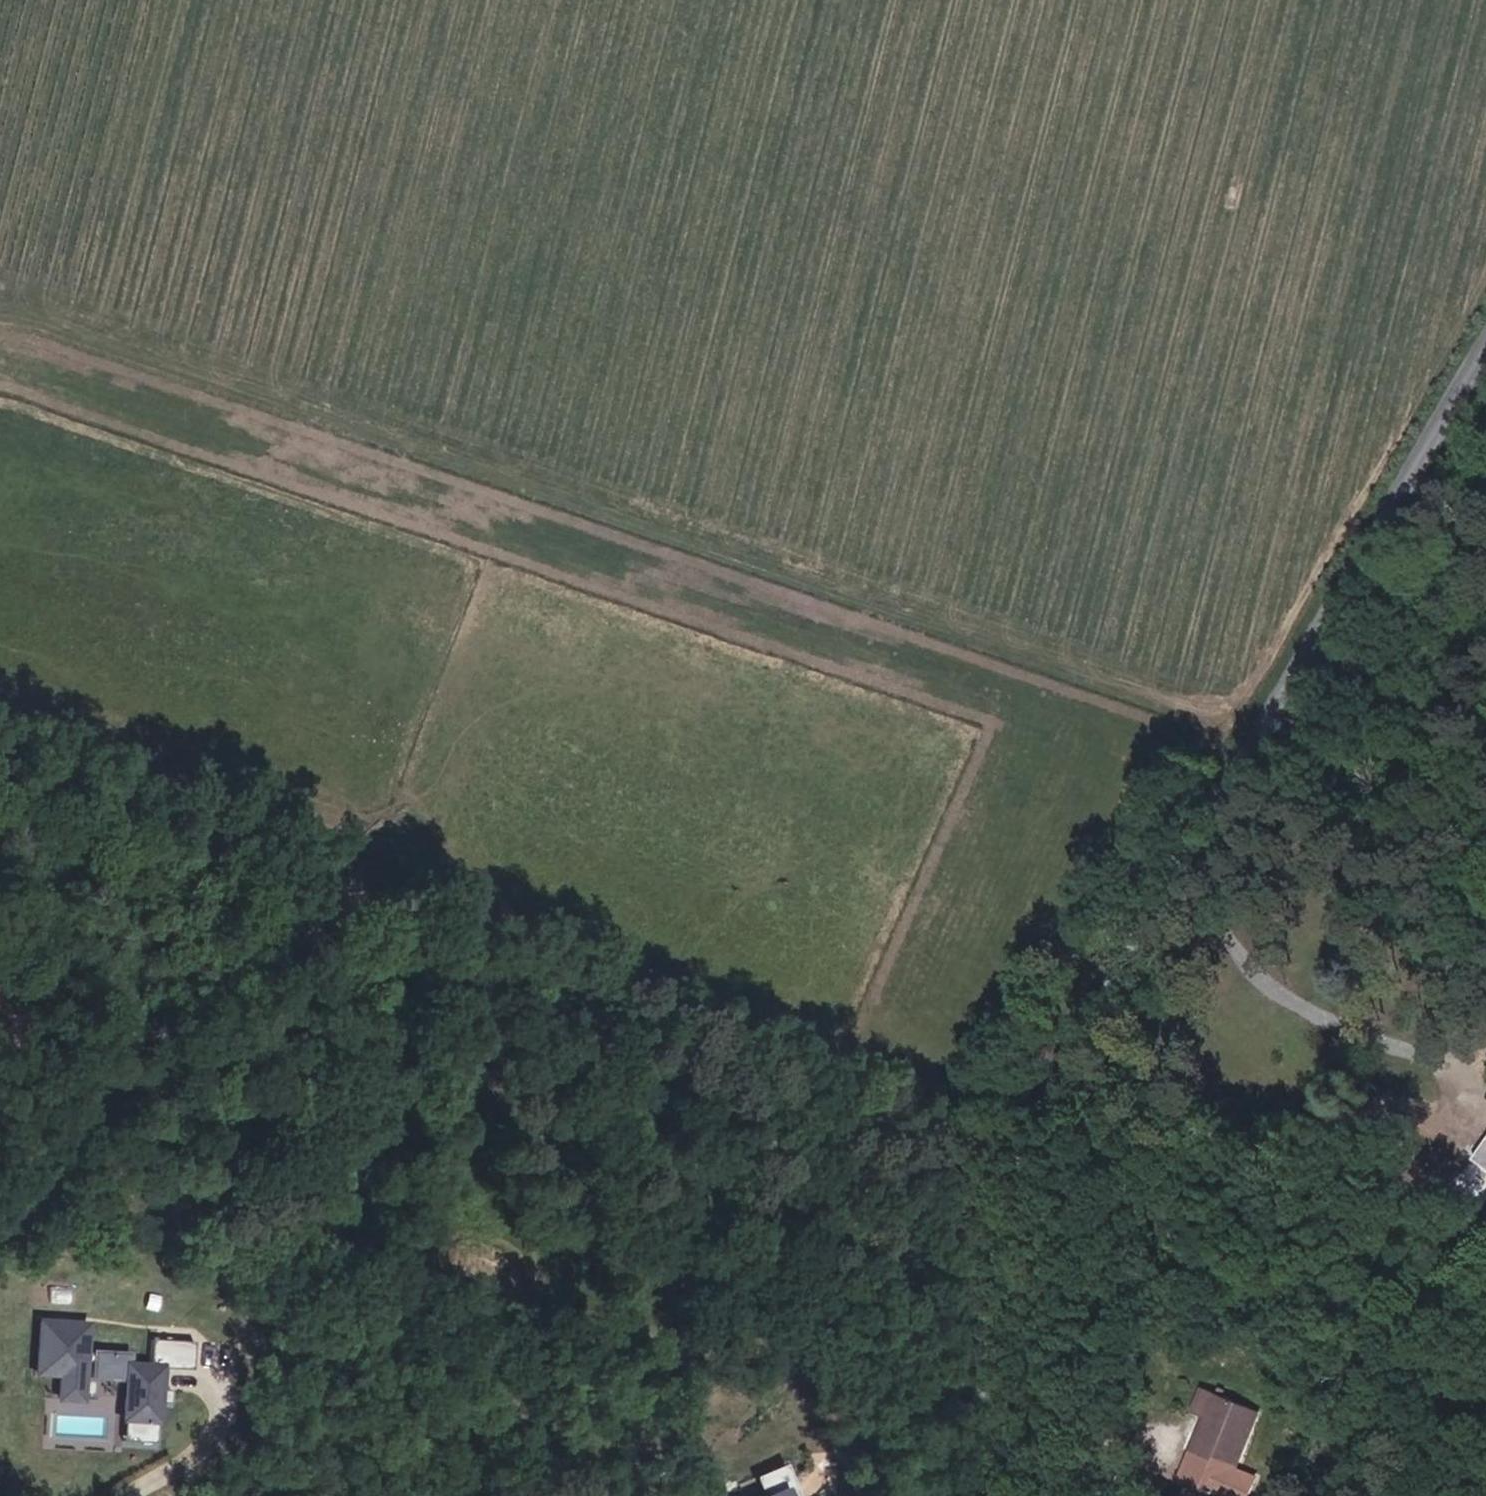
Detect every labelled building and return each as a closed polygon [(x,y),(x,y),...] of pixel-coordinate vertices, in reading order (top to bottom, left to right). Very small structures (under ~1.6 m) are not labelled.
[(1471,1147),(1485,1158),(1485,1127),(1471,1147)] [(189,1371),(189,1344),(149,1343),(148,1364),(129,1363),(129,1353),(85,1352),(86,1320),(26,1319),(25,1379),(51,1380),(50,1405),(82,1406),(82,1381),(116,1382),(115,1425),(120,1425),(120,1443),(153,1443),(154,1427),(158,1427),(159,1371),(189,1371)] [(1197,1378),(1190,1394),(1196,1396),(1194,1400),(1209,1406),(1202,1422),(1191,1418),(1183,1435),(1186,1436),(1185,1438),(1187,1439),(1174,1468),(1215,1487),(1228,1457),(1229,1457),(1231,1458),(1255,1405),(1253,1404),(1255,1401),(1205,1378),(1203,1381),(1197,1378)] [(1235,1495),(1249,1467),(1228,1457),(1215,1487),(1235,1495)] [(779,1462),(747,1475),(756,1495),(793,1495),(779,1462)]
